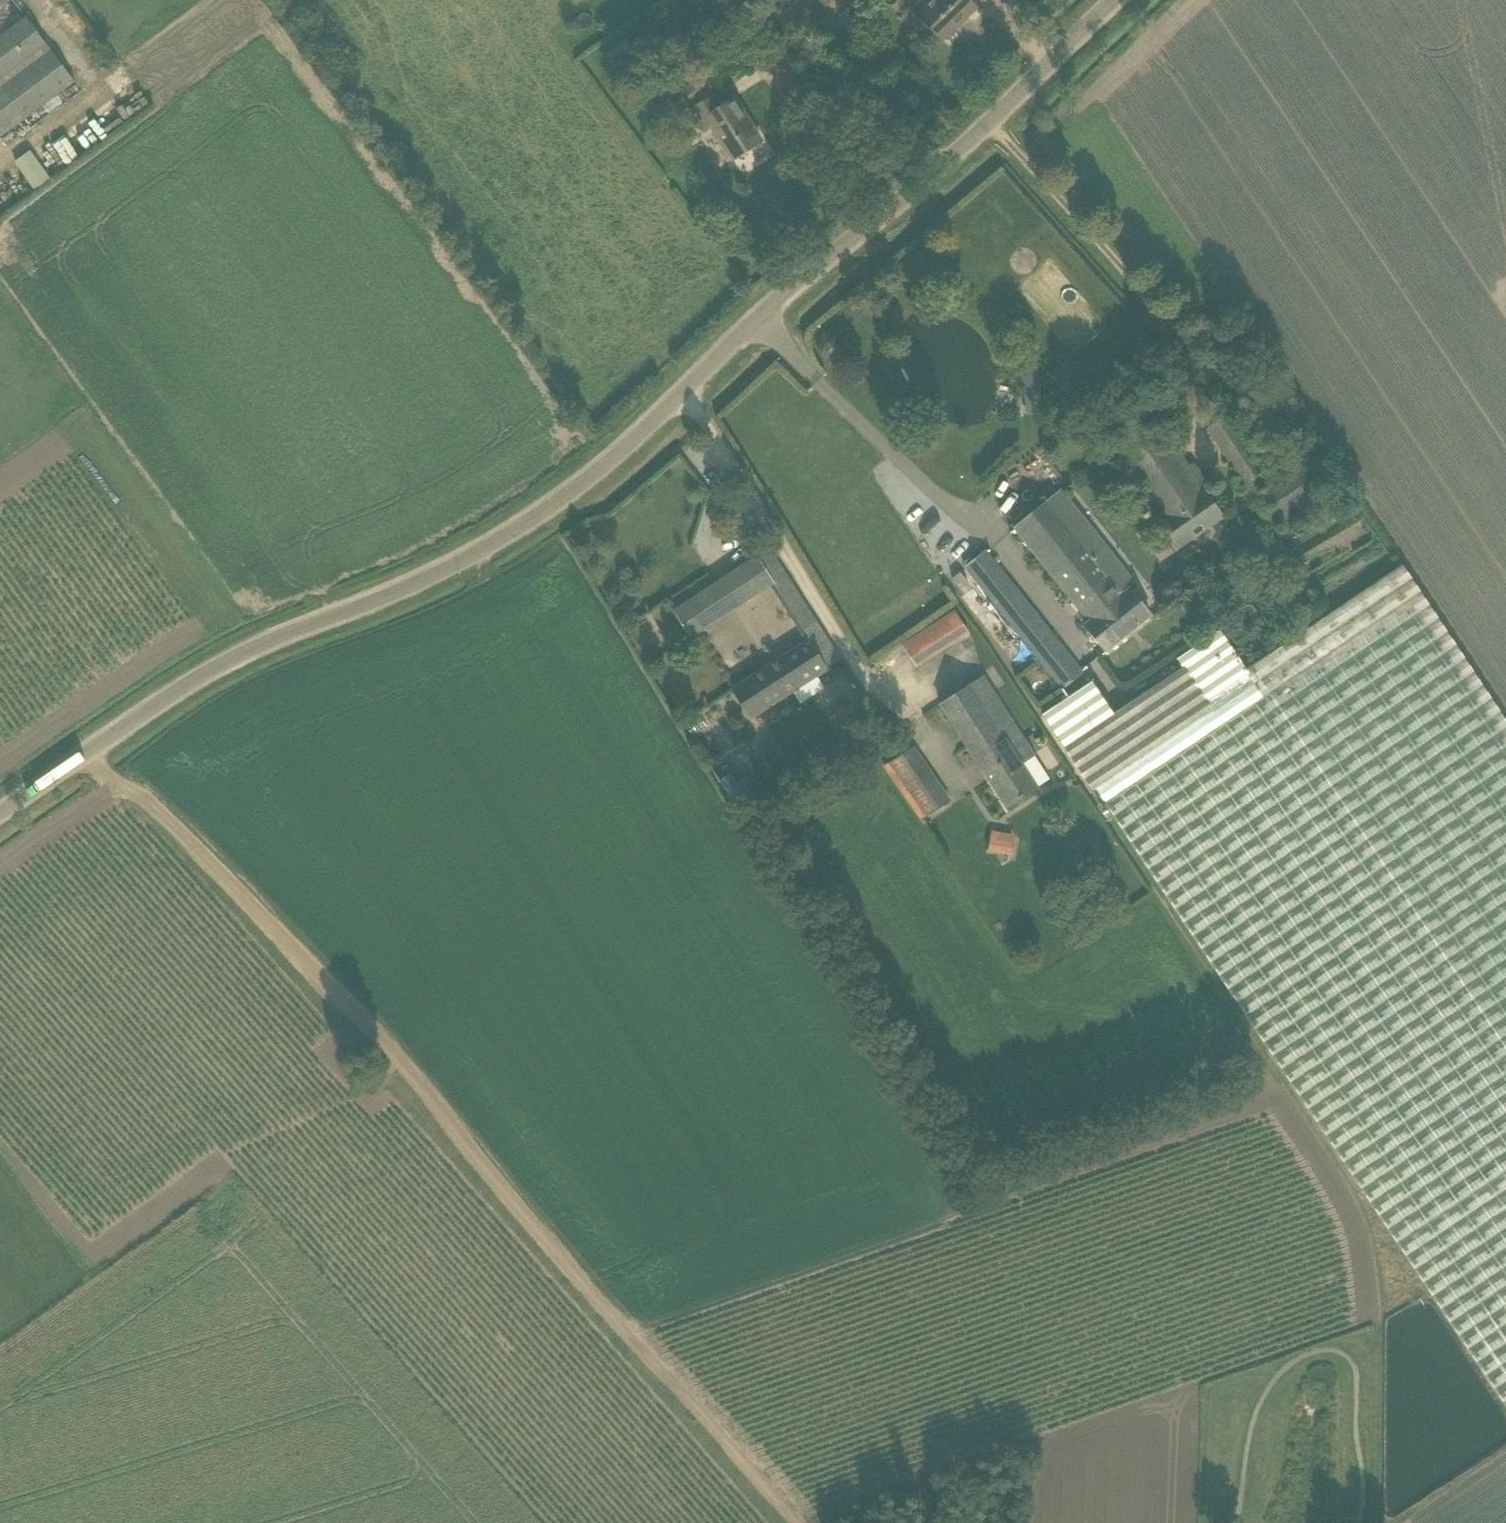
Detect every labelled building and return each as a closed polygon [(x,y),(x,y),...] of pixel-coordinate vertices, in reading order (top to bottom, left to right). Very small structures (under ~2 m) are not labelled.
[(810,23),(828,6),(822,0),(799,0),(793,6),(810,23)] [(918,15),(943,41),(977,8),(969,0),(934,0),(918,15)] [(48,45),(27,16),(0,36),(0,81),(48,45)] [(0,89),(0,136),(25,118),(75,81),(53,50),(2,87),(0,89)] [(733,159),(762,141),(735,99),(720,108),(713,96),(691,111),(705,132),(712,127),(733,159)] [(35,149),(18,161),(37,189),(54,178),(35,149)] [(1187,474),(1143,409),(1109,433),(1131,465),(1122,472),(1176,551),(1225,517),(1202,484),(1206,482),(1197,467),(1187,474)] [(1040,413),(1030,413),(1031,423),(1041,422),(1040,413)] [(1333,486),(1312,456),(1272,483),(1264,469),(1274,462),(1246,419),(1235,426),(1228,414),(1208,428),(1253,497),(1274,527),(1333,486)] [(1085,624),(1107,650),(1108,651),(1151,616),(1130,589),(1134,585),(1060,491),(1017,526),(1018,528),(1091,619),(1085,624)] [(756,557),(772,583),(786,574),(770,548),(756,557)] [(1062,687),(1082,672),(986,552),(967,567),(1062,687)] [(1403,565),(1249,673),(1255,682),(1093,790),(1393,1238),(1394,1237),(1505,1405),(1505,720),(1403,565)] [(953,578),(961,588),(968,582),(960,572),(953,578)] [(692,637),(718,619),(702,594),(675,611),(692,637)] [(968,630),(956,610),(902,645),(915,665),(968,630)] [(751,716),(840,658),(815,619),(800,629),(808,642),(734,689),(751,716)] [(1064,746),(1093,790),(1255,682),(1249,673),(1220,630),(1177,659),(1183,667),(1114,713),(1093,681),(1042,714),(1064,746)] [(984,676),(941,704),(1007,807),(1038,787),(1022,763),(1035,755),(984,676)] [(949,801),(912,747),(886,765),(922,819),(949,801)] [(730,772),(719,777),(729,797),(749,787),(743,776),(734,781),(730,772)] [(990,828),(986,849),(1010,853),(1013,832),(990,828)]
